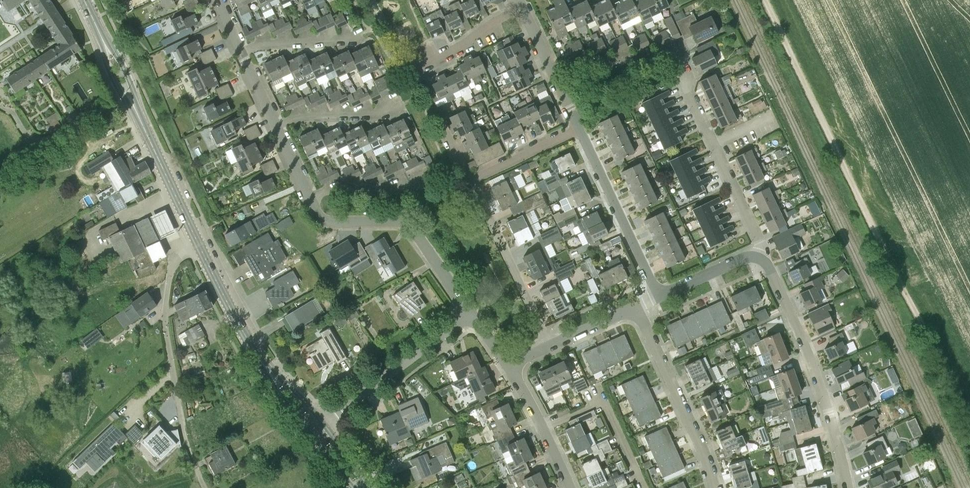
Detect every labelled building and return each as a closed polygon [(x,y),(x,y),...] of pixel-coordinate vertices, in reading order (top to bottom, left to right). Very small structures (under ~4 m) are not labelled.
[(7,12),(22,3),(20,0),(0,0),(0,1),(7,12)] [(49,0),(30,0),(41,17),(55,8),(49,0)] [(166,10),(176,6),(174,2),(178,0),(162,0),(166,10)] [(247,3),(246,0),(234,0),(241,15),(250,10),(247,3)] [(270,2),(269,0),(257,0),(263,12),(271,8),(269,2),(270,2)] [(307,10),(315,5),(313,0),(302,0),(307,10)] [(468,1),(460,5),(465,15),(466,18),(479,12),(476,5),(481,3),(480,0),(468,0),(468,1)] [(573,21),(564,0),(555,0),(553,1),(555,7),(568,33),(564,26),(573,21)] [(577,5),(568,9),(564,0),(573,21),(574,21),(577,28),(586,24),(577,5)] [(586,24),(595,19),(587,0),(577,5),(586,24)] [(608,22),(599,3),(590,7),(587,0),(595,19),(599,26),(608,22)] [(617,17),(609,0),(605,0),(599,3),(608,22),(617,17)] [(620,1),(612,5),(609,0),(617,17),(621,24),(630,20),(620,1)] [(633,2),(632,0),(622,0),(620,1),(630,20),(639,16),(643,25),(644,25),(633,2)] [(653,21),(651,17),(643,0),(636,0),(633,2),(644,25),(653,21)] [(660,12),(654,0),(643,0),(651,17),(660,12)] [(669,6),(666,0),(654,0),(660,12),(660,11),(669,6)] [(188,13),(201,7),(198,1),(185,7),(188,13)] [(465,15),(460,5),(459,1),(449,6),(452,13),(444,17),(446,23),(449,30),(463,24),(459,17),(465,15)] [(558,38),(568,33),(555,7),(546,12),(558,38)] [(59,15),(55,8),(41,17),(46,24),(59,15)] [(444,17),(441,9),(430,14),(422,18),(432,38),(444,32),(441,26),(446,23),(444,17)] [(335,22),(336,24),(338,28),(347,23),(342,12),(337,15),(339,20),(335,22)] [(335,22),(333,19),(331,13),(326,15),(327,15),(322,18),(327,29),(336,24),(335,22)] [(181,16),(171,20),(177,33),(198,23),(194,14),(183,19),(181,16)] [(693,14),(676,22),(683,35),(691,32),(696,43),(718,33),(714,25),(711,26),(707,18),(697,23),(693,14)] [(73,36),(59,15),(46,24),(59,45),(73,36)] [(680,36),(675,26),(671,16),(664,19),(668,29),(674,40),(680,36)] [(312,22),(312,20),(307,22),(305,17),(299,19),(305,30),(314,26),(312,22)] [(292,27),(290,22),(285,24),(283,18),(278,21),(283,31),(292,27)] [(318,33),(327,29),(322,18),(316,20),(312,22),(314,26),(318,33)] [(296,34),(305,30),(299,19),(295,22),(297,27),(293,29),(296,34)] [(261,20),(260,20),(256,22),(261,33),(270,29),(269,25),(268,23),(264,25),(261,20)] [(274,36),(283,31),(278,21),(273,23),(272,23),(269,25),(270,29),(274,36)] [(252,38),(261,33),(256,22),(251,24),(254,30),(249,32),(252,38)] [(671,41),(674,40),(668,29),(666,30),(659,33),(664,44),(671,41)] [(638,37),(643,48),(650,44),(645,33),(638,37)] [(657,47),(664,44),(659,33),(652,37),(657,47)] [(516,43),(512,35),(505,39),(506,41),(503,42),(506,47),(496,52),(501,62),(502,62),(526,50),(524,46),(520,48),(517,42),(516,43)] [(616,38),(621,50),(628,47),(623,35),(616,38)] [(81,48),(73,36),(59,45),(41,57),(50,69),(81,48)] [(594,41),(600,52),(606,49),(601,37),(599,38),(594,41)] [(636,51),(643,48),(638,37),(631,40),(636,51)] [(614,53),(621,50),(616,38),(609,42),(614,53)] [(176,50),(182,63),(192,58),(190,54),(202,49),(197,40),(176,50)] [(572,43),(578,54),(584,51),(579,40),(572,43)] [(719,54),(713,40),(697,48),(700,55),(692,59),(699,73),(716,65),(713,57),(719,54)] [(593,55),(600,52),(594,41),(588,44),(593,55)] [(571,57),(578,54),(572,43),(568,45),(566,46),(571,57)] [(359,50),(367,68),(377,63),(369,46),(359,50)] [(201,60),(214,54),(211,48),(199,54),(201,60)] [(367,68),(359,50),(351,54),(357,68),(361,77),(370,73),(367,68)] [(521,64),(521,65),(527,62),(524,56),(528,54),(526,50),(502,62),(503,65),(504,65),(507,71),(521,64)] [(357,68),(351,54),(349,51),(340,55),(348,73),(357,68)] [(338,76),(330,59),(327,52),(317,57),(328,80),(338,76)] [(204,65),(217,59),(214,54),(201,60),(204,65)] [(313,72),(308,61),(305,54),(296,58),(304,76),(313,72)] [(294,78),(287,62),(283,55),(273,60),(282,77),(281,77),(283,81),(284,83),(294,78)] [(339,77),(348,73),(340,55),(330,59),(338,76),(339,77)] [(480,74),(486,71),(479,56),(473,59),(471,55),(467,57),(478,81),(482,79),(480,74)] [(26,66),(34,79),(50,69),(41,57),(26,66)] [(319,85),(328,80),(317,57),(308,61),(313,72),(313,71),(319,85)] [(474,83),(478,81),(467,57),(463,59),(465,63),(459,66),(459,67),(466,80),(472,77),(474,83)] [(307,82),(304,76),(296,58),(287,62),(294,78),(298,86),(307,82)] [(281,77),(282,77),(273,60),(264,64),(274,85),(283,81),(281,77)] [(524,70),(521,65),(521,64),(507,71),(506,71),(509,77),(504,80),(506,84),(530,72),(528,68),(524,70)] [(7,79),(15,92),(34,79),(26,66),(7,79)] [(187,73),(199,98),(209,93),(207,89),(218,84),(210,66),(199,72),(197,68),(187,73)] [(472,92),(466,80),(459,67),(455,68),(457,73),(452,75),(459,90),(462,97),(472,92)] [(513,85),(516,91),(531,84),(528,78),(532,76),(530,72),(506,84),(507,88),(513,85)] [(376,86),(386,82),(388,87),(395,84),(390,74),(383,77),(374,81),(376,86)] [(459,90),(452,75),(446,78),(444,74),(440,76),(452,100),(456,98),(453,93),(459,90)] [(732,77),(731,75),(730,74),(717,80),(715,74),(699,81),(703,91),(729,79),(732,77)] [(448,102),(452,100),(440,76),(436,78),(438,82),(432,85),(439,100),(445,97),(448,102)] [(733,88),(729,79),(703,91),(708,100),(733,88)] [(388,87),(386,82),(376,86),(381,97),(391,93),(388,87)] [(218,95),(231,89),(228,83),(215,89),(218,95)] [(546,89),(544,83),(536,87),(539,92),(546,89)] [(398,89),(395,84),(388,87),(391,93),(392,92),(391,91),(397,89),(397,90),(398,89)] [(372,101),(381,97),(376,86),(371,89),(374,94),(370,96),(371,98),(372,101)] [(333,92),(331,87),(324,90),(327,95),(333,92)] [(371,98),(370,96),(368,93),(364,94),(362,89),(361,88),(356,90),(356,91),(362,102),(371,98)] [(712,109),(738,97),(739,97),(737,93),(735,93),(733,88),(708,100),(712,109)] [(221,100),(233,94),(231,89),(218,95),(221,100)] [(347,95),(347,94),(343,96),(340,90),(335,93),(340,104),(349,99),(347,95)] [(647,112),(664,103),(662,99),(671,95),(668,90),(642,103),(647,112)] [(352,107),(354,106),(362,102),(356,91),(351,93),(347,95),(349,99),(350,101),(352,107)] [(327,101),(324,95),(320,97),(318,92),(313,94),(318,105),(327,101)] [(303,98),(303,97),(299,99),(296,93),(291,96),(296,107),(305,102),(303,98)] [(330,108),(340,104),(335,93),(330,95),(332,101),(328,102),(330,108)] [(309,109),(318,105),(313,94),(307,97),(307,96),(303,98),(305,102),(309,109)] [(555,123),(549,109),(555,106),(550,95),(540,100),(542,105),(537,108),(536,108),(541,118),(540,118),(543,123),(549,120),(551,125),(555,123)] [(286,111),(296,107),(291,96),(286,98),(288,104),(284,106),(284,107),(286,111)] [(732,111),(730,106),(739,101),(738,97),(712,109),(716,119),(732,111)] [(651,121),(669,113),(667,108),(675,104),(673,99),(664,103),(647,112),(651,121)] [(536,108),(537,108),(534,103),(528,106),(525,100),(521,102),(533,127),(537,125),(535,120),(540,118),(541,118),(536,108)] [(204,108),(210,121),(231,111),(226,102),(215,107),(213,103),(204,108)] [(529,128),(533,127),(521,102),(517,103),(520,109),(514,112),(516,118),(517,118),(521,127),(527,124),(529,128)] [(655,131),(673,122),(671,118),(680,114),(677,109),(669,113),(651,121),(655,131)] [(450,129),(475,118),(473,114),(467,116),(464,110),(449,117),(452,123),(448,125),(450,129)] [(741,114),(735,117),(732,111),(716,119),(721,128),(737,121),(742,118),(741,114)] [(517,118),(516,118),(511,120),(508,115),(504,116),(516,141),(520,139),(518,135),(524,132),(521,127),(517,118)] [(603,132),(621,124),(617,115),(599,123),(603,132)] [(221,125),(227,139),(237,134),(235,130),(246,125),(242,116),(221,125)] [(512,143),(516,141),(504,116),(500,118),(494,121),(497,127),(504,141),(510,139),(512,143)] [(474,130),(473,129),(471,124),(476,121),(475,118),(450,129),(452,133),(456,131),(459,137),(464,135),(464,134),(474,130)] [(660,140),(686,128),(686,127),(677,131),(675,127),(684,123),(682,118),(673,122),(655,131),(660,140)] [(415,143),(411,136),(404,119),(394,123),(405,148),(415,143)] [(58,121),(47,128),(51,134),(62,127),(58,121)] [(397,152),(405,148),(394,123),(385,127),(397,152)] [(246,136),(259,130),(256,124),(243,130),(246,136)] [(397,152),(385,127),(383,124),(374,128),(382,145),(391,141),(396,152),(397,152)] [(608,142),(625,134),(621,124),(603,132),(608,142)] [(369,142),(365,133),(362,125),(352,130),(363,153),(360,147),(369,142)] [(354,157),(343,134),(340,127),(330,131),(338,148),(341,155),(350,150),(354,158),(354,157)] [(464,146),(489,134),(488,131),(487,131),(482,133),(479,127),(473,129),(474,130),(464,134),(464,135),(467,140),(462,142),(464,146)] [(326,145),(321,136),(318,128),(308,133),(316,150),(326,145)] [(373,150),(382,145),(374,128),(365,133),(369,142),(370,142),(373,150)] [(660,140),(664,150),(682,141),(680,136),(688,132),(686,128),(660,140)] [(249,141),(261,135),(259,130),(246,136),(249,141)] [(354,157),(363,153),(352,130),(343,134),(354,157)] [(329,153),(338,148),(330,131),(321,136),(326,145),(329,153)] [(318,155),(316,150),(308,133),(299,137),(309,159),(318,155)] [(483,149),(488,147),(486,141),(491,139),(489,134),(464,146),(466,150),(471,148),(473,154),(477,152),(483,149)] [(612,151),(630,143),(625,134),(608,142),(612,151)] [(238,161),(259,151),(255,142),(243,148),(242,144),(232,148),(238,161)] [(505,153),(500,144),(499,142),(494,144),(499,156),(505,153)] [(630,143),(612,151),(616,161),(634,152),(630,143)] [(494,158),(499,156),(494,144),(488,147),(494,158)] [(488,161),(494,158),(488,147),(483,149),(488,161)] [(755,159),(752,154),(758,151),(756,147),(750,150),(735,157),(739,167),(755,159)] [(674,170),(692,161),(690,157),(698,153),(696,148),(670,161),(674,170)] [(483,164),(488,161),(483,149),(477,152),(483,164)] [(780,150),(775,152),(778,159),(787,155),(787,154),(785,151),(785,150),(781,152),(780,150)] [(238,161),(243,174),(254,169),(252,165),(263,160),(259,151),(238,161)] [(93,172),(112,161),(122,178),(123,178),(125,180),(97,196),(100,202),(124,189),(128,187),(127,185),(135,181),(123,161),(122,161),(120,156),(114,160),(110,152),(89,165),(93,172)] [(477,166),(483,164),(477,152),(473,154),(472,155),(474,160),(477,166)] [(560,172),(575,165),(569,153),(549,162),(553,172),(550,173),(551,176),(544,179),(537,182),(540,188),(546,185),(560,179),(557,173),(560,172)] [(135,181),(151,173),(146,162),(136,167),(131,157),(123,161),(135,181)] [(426,166),(423,161),(419,163),(416,157),(411,159),(416,170),(426,166)] [(678,179),(696,171),(694,166),(702,162),(700,157),(692,161),(674,170),(678,179)] [(426,166),(432,163),(429,158),(423,161),(426,166)] [(263,171),(275,165),(273,159),(260,165),(263,171)] [(407,175),(416,170),(411,159),(406,162),(408,167),(405,169),(407,175)] [(763,162),(757,165),(755,159),(739,167),(743,176),(765,166),(763,162)] [(407,175),(405,169),(404,169),(400,160),(391,164),(397,175),(401,173),(402,177),(407,175)] [(470,170),(477,166),(474,160),(467,163),(470,170)] [(539,166),(536,160),(528,164),(531,169),(539,166)] [(626,181),(644,173),(640,163),(622,172),(626,181)] [(384,173),(381,167),(377,169),(374,164),(369,166),(374,177),(384,173)] [(387,180),(397,175),(391,164),(386,167),(389,173),(384,174),(387,180)] [(523,172),(528,169),(526,164),(503,175),(506,181),(491,187),(497,199),(511,192),(520,188),(517,181),(514,176),(516,176),(523,172)] [(265,176),(278,170),(275,165),(263,171),(265,176)] [(321,184),(330,180),(323,165),(318,167),(321,174),(317,176),(321,184)] [(330,167),(325,169),(324,165),(323,165),(330,180),(340,176),(337,170),(333,172),(330,167)] [(362,174),(359,168),(355,170),(353,165),(347,168),(352,178),(362,174)] [(365,181),(374,177),(369,166),(364,169),(366,174),(362,176),(365,181)] [(748,186),(764,178),(761,173),(767,170),(765,166),(743,176),(748,186)] [(683,189),(700,180),(698,176),(707,172),(705,167),(696,171),(678,179),(683,189)] [(343,183),(352,178),(347,168),(342,170),(345,175),(341,177),(343,183)] [(631,191),(649,182),(644,173),(626,181),(631,191)] [(566,197),(586,188),(580,176),(568,182),(566,177),(560,179),(546,185),(540,188),(541,192),(542,194),(549,190),(549,191),(561,186),(566,197)] [(683,189),(687,198),(705,190),(703,185),(711,181),(709,176),(700,180),(683,189)] [(248,184),(255,197),(276,187),(271,178),(260,183),(258,179),(248,184)] [(635,200),(653,192),(649,182),(631,191),(635,200)] [(798,186),(801,191),(807,188),(804,183),(798,186)] [(124,189),(100,202),(108,218),(115,214),(127,207),(125,203),(126,203),(126,202),(135,198),(138,204),(145,200),(139,188),(135,189),(132,184),(128,187),(124,189)] [(757,204),(778,194),(776,190),(771,193),(768,187),(752,195),(757,204)] [(574,208),(577,206),(591,200),(586,188),(566,197),(572,209),(560,214),(559,212),(553,215),(556,223),(576,214),(574,208)] [(502,211),(517,204),(511,192),(497,199),(502,211)] [(534,195),(536,202),(544,198),(542,194),(541,192),(534,195)] [(639,210),(657,201),(653,192),(635,200),(639,210)] [(761,213),(777,206),(774,201),(780,198),(778,194),(757,204),(761,213)] [(523,208),(536,202),(534,195),(520,202),(523,208)] [(697,219),(715,210),(713,206),(721,202),(719,197),(692,209),(697,219)] [(513,233),(533,224),(530,216),(528,212),(530,211),(539,207),(540,209),(547,206),(544,198),(536,202),(523,208),(526,213),(508,222),(513,233)] [(807,204),(811,211),(818,207),(815,201),(807,204)] [(701,228),(719,219),(717,215),(725,211),(723,206),(715,210),(697,219),(701,228)] [(765,223),(787,213),(785,209),(779,211),(777,206),(761,213),(765,223)] [(175,231),(164,208),(157,212),(149,216),(160,238),(168,234),(175,231)] [(581,232),(602,222),(597,211),(579,219),(576,214),(556,223),(557,223),(560,228),(573,222),(575,227),(578,226),(581,232)] [(256,232),(277,221),(273,212),(266,216),(264,213),(225,234),(232,246),(256,232)] [(649,230),(667,221),(662,212),(645,220),(649,230)] [(770,232),(785,225),(783,219),(789,217),(787,213),(765,223),(770,232)] [(706,238),(723,229),(721,224),(730,220),(728,215),(719,219),(701,228),(706,238)] [(140,267),(137,269),(140,276),(156,269),(153,262),(158,260),(159,260),(161,259),(161,258),(165,256),(158,242),(147,218),(130,226),(120,231),(116,222),(99,230),(103,239),(109,237),(121,263),(134,256),(140,267)] [(283,221),(287,228),(293,224),(290,218),(283,221)] [(94,225),(92,220),(85,225),(87,229),(94,225)] [(653,239),(671,231),(667,221),(649,230),(653,239)] [(581,253),(592,248),(590,243),(608,234),(602,222),(581,232),(583,232),(588,243),(576,248),(579,254),(578,254),(581,253)] [(798,236),(799,237),(806,234),(801,223),(779,233),(782,239),(775,242),(782,259),(799,251),(793,239),(795,238),(798,236)] [(540,242),(560,232),(557,226),(541,234),(541,235),(539,236),(533,224),(513,233),(519,245),(537,236),(540,242)] [(723,229),(706,238),(710,247),(728,239),(726,234),(734,230),(732,225),(723,229)] [(785,225),(778,228),(780,233),(788,230),(785,225)] [(658,249),(676,240),(671,231),(653,239),(658,249)] [(529,268),(550,258),(546,250),(546,246),(563,238),(560,232),(540,242),(542,247),(524,256),(529,268)] [(278,240),(274,242),(269,233),(244,247),(232,254),(239,266),(248,261),(251,267),(281,250),(279,246),(281,245),(278,240)] [(619,236),(610,240),(612,246),(621,241),(619,236)] [(388,266),(393,274),(406,266),(394,245),(390,247),(384,237),(370,245),(370,244),(365,247),(373,261),(378,258),(384,269),(388,266)] [(351,269),(361,262),(369,258),(359,242),(352,246),(348,240),(329,252),(339,268),(347,263),(351,269)] [(601,251),(612,246),(610,240),(601,245),(601,244),(598,245),(601,251)] [(662,258),(680,250),(676,240),(658,249),(662,258)] [(702,245),(696,248),(700,255),(706,252),(702,245)] [(251,267),(256,275),(262,272),(265,277),(273,273),(270,267),(286,258),(281,250),(251,267)] [(680,250),(662,258),(667,268),(685,259),(680,250)] [(598,274),(596,269),(590,257),(584,260),(585,262),(589,269),(593,278),(598,275),(604,289),(616,283),(609,269),(598,274)] [(609,269),(616,283),(628,278),(618,257),(607,263),(609,269)] [(794,283),(811,275),(808,269),(811,267),(806,257),(795,263),(797,268),(788,272),(794,283)] [(573,261),(560,267),(558,262),(553,264),(550,258),(529,268),(535,280),(553,271),(556,276),(575,267),(573,261)] [(584,272),(589,269),(585,262),(580,264),(584,272)] [(363,270),(359,264),(351,269),(355,275),(363,270)] [(560,295),(565,292),(560,281),(572,276),(569,270),(575,267),(556,276),(558,282),(540,291),(545,302),(560,295)] [(842,269),(836,276),(842,283),(849,276),(842,269)] [(283,303),(282,302),(294,296),(289,288),(299,283),(293,271),(273,283),(274,283),(276,287),(266,292),(269,298),(267,299),(270,306),(273,305),(274,307),(278,304),(279,305),(283,303)] [(806,309),(821,302),(816,291),(823,288),(819,277),(804,284),(807,290),(799,294),(806,309)] [(599,291),(593,278),(587,281),(588,283),(593,293),(593,294),(599,291)] [(401,301),(411,315),(425,305),(415,291),(418,289),(413,281),(393,295),(398,303),(401,301)] [(743,291),(749,305),(761,300),(755,285),(743,291)] [(201,303),(209,299),(205,290),(175,305),(179,314),(188,309),(188,308),(200,302),(201,303)] [(751,310),(749,305),(743,291),(731,296),(737,311),(732,313),(740,331),(746,329),(739,315),(751,310)] [(123,309),(133,322),(157,305),(148,292),(123,309)] [(545,302),(551,314),(553,313),(555,318),(574,310),(571,304),(565,306),(560,295),(545,302)] [(188,309),(179,314),(183,321),(213,306),(209,299),(201,303),(200,302),(188,308),(188,309)] [(294,330),(320,314),(312,301),(286,316),(294,330)] [(708,307),(717,328),(731,322),(721,301),(708,307)] [(818,335),(834,327),(829,315),(832,313),(828,304),(815,310),(818,315),(812,318),(815,323),(813,324),(818,335)] [(356,305),(347,311),(352,318),(360,313),(357,310),(359,309),(356,305)] [(704,335),(717,328),(708,307),(694,313),(704,335)] [(756,318),(767,312),(765,308),(754,313),(756,318)] [(758,323),(760,322),(769,318),(767,312),(756,318),(758,323)] [(690,341),(704,335),(694,313),(680,319),(690,341)] [(334,318),(339,327),(341,326),(346,323),(341,314),(336,317),(334,318)] [(96,329),(103,339),(120,327),(118,325),(113,317),(96,329)] [(677,347),(690,341),(680,319),(667,326),(677,347)] [(183,347),(189,343),(205,335),(199,324),(178,335),(183,347)] [(322,337),(309,345),(313,352),(309,354),(311,357),(312,356),(320,369),(329,364),(328,362),(335,359),(336,361),(345,356),(329,328),(320,333),(322,337)] [(760,340),(758,335),(754,328),(741,334),(747,347),(756,343),(757,346),(761,354),(783,345),(778,333),(760,340)] [(830,360),(846,352),(843,346),(847,344),(842,332),(830,338),(833,345),(825,349),(830,360)] [(610,340),(620,362),(634,356),(624,334),(610,340)] [(607,368),(620,362),(610,340),(597,347),(607,368)] [(770,364),(774,363),(788,357),(783,345),(761,354),(765,365),(756,369),(758,374),(758,375),(772,370),(770,364)] [(593,374),(607,368),(597,347),(583,353),(593,374)] [(686,352),(684,347),(678,349),(680,355),(686,352)] [(733,358),(730,351),(724,353),(727,360),(733,358)] [(481,370),(480,369),(473,352),(451,362),(459,380),(467,376),(481,370)] [(705,371),(705,370),(699,359),(685,365),(691,377),(705,371)] [(863,380),(866,378),(863,372),(856,375),(849,360),(838,365),(839,366),(831,370),(838,384),(847,380),(850,386),(863,380)] [(572,389),(575,387),(571,378),(563,362),(551,368),(560,386),(569,382),(572,389)] [(696,389),(710,383),(722,377),(716,365),(705,370),(705,371),(691,377),(696,389)] [(487,401),(484,394),(494,390),(484,367),(480,369),(481,370),(467,376),(459,380),(451,384),(461,389),(471,385),(477,398),(480,404),(487,401)] [(740,373),(737,367),(725,372),(728,379),(740,373)] [(562,390),(560,386),(551,368),(539,373),(545,386),(544,387),(546,393),(547,397),(562,390)] [(758,374),(756,369),(752,370),(748,372),(750,377),(758,374)] [(775,388),(796,381),(792,369),(774,375),(772,370),(758,375),(760,381),(769,378),(770,379),(773,381),(775,388),(774,388),(775,388)] [(627,398),(649,389),(643,375),(621,385),(627,398)] [(571,378),(575,387),(577,393),(578,393),(583,390),(578,379),(576,376),(571,378)] [(583,390),(588,388),(583,377),(578,379),(583,390)] [(875,399),(867,383),(872,381),(870,377),(866,378),(863,380),(864,383),(847,391),(848,392),(851,390),(854,396),(845,400),(850,411),(875,399)] [(788,404),(786,398),(801,393),(796,381),(775,388),(778,400),(757,407),(758,413),(770,409),(788,404)] [(633,412),(655,402),(649,389),(627,398),(633,412)] [(706,410),(720,403),(727,401),(721,389),(700,398),(706,410)] [(119,407),(128,416),(140,403),(132,395),(119,407)] [(408,430),(409,430),(428,422),(418,398),(398,406),(400,411),(408,430)] [(496,421),(512,414),(507,404),(500,407),(497,399),(481,406),(487,419),(494,415),(496,421)] [(633,412),(640,426),(661,416),(655,402),(633,412)] [(711,422),(726,416),(720,403),(706,410),(711,422)] [(804,405),(789,409),(788,404),(770,409),(772,415),(781,412),(783,416),(786,416),(788,423),(808,417),(804,405)] [(560,418),(569,414),(571,413),(568,407),(557,412),(560,418)] [(857,440),(875,431),(872,425),(876,423),(874,419),(879,416),(876,409),(857,418),(860,417),(862,420),(859,422),(860,424),(851,428),(857,440)] [(585,435),(580,423),(596,415),(594,410),(568,421),(571,427),(565,429),(571,441),(585,435)] [(411,435),(409,430),(408,430),(400,411),(381,420),(387,433),(385,433),(390,444),(411,435)] [(497,441),(513,434),(509,427),(516,423),(512,414),(496,421),(498,426),(491,429),(497,441)] [(455,423),(452,417),(447,420),(449,426),(455,423)] [(797,434),(812,430),(808,417),(788,423),(790,430),(780,433),(779,438),(772,440),(774,447),(778,445),(783,444),(794,441),(793,435),(797,434)] [(906,422),(913,438),(922,434),(915,418),(906,422)] [(182,436),(180,425),(173,427),(170,429),(161,419),(144,436),(151,443),(153,441),(159,447),(157,449),(161,454),(179,437),(182,436)] [(109,423),(67,462),(74,469),(87,457),(98,470),(113,456),(109,451),(115,446),(117,448),(125,441),(130,447),(134,444),(126,435),(122,438),(120,436),(118,437),(115,433),(117,432),(109,423)] [(125,434),(126,435),(134,444),(144,434),(135,425),(125,434)] [(720,443),(735,437),(730,425),(715,431),(720,443)] [(651,450),(672,440),(666,427),(644,436),(651,450)] [(768,441),(763,427),(758,429),(763,443),(768,441)] [(593,452),(610,444),(607,439),(596,444),(591,432),(585,435),(571,441),(576,453),(590,447),(593,452)] [(512,455),(527,448),(523,438),(516,441),(513,434),(497,441),(503,453),(509,450),(512,455)] [(749,452),(746,445),(742,435),(735,437),(720,443),(726,456),(740,450),(742,455),(749,452)] [(868,464),(877,460),(891,454),(883,435),(866,443),(866,444),(869,442),(872,449),(863,453),(868,464)] [(414,444),(412,438),(405,440),(408,447),(414,444)] [(657,464),(678,454),(672,440),(651,450),(657,464)] [(794,441),(783,444),(784,450),(796,447),(794,441)] [(422,478),(441,470),(435,457),(442,454),(446,463),(454,460),(446,442),(422,452),(423,454),(410,460),(413,467),(418,464),(420,469),(418,470),(422,478)] [(803,460),(819,456),(815,443),(794,449),(798,462),(803,460)] [(601,469),(598,463),(606,459),(604,454),(612,450),(610,444),(593,452),(595,458),(581,464),(587,476),(601,469)] [(209,463),(215,474),(235,464),(231,456),(230,457),(225,446),(211,454),(214,460),(209,463)] [(513,475),(528,468),(525,461),(532,458),(527,448),(512,455),(514,460),(507,463),(513,475)] [(910,465),(917,463),(914,453),(907,455),(910,465)] [(657,464),(663,477),(685,468),(678,454),(657,464)] [(808,473),(807,473),(822,469),(819,456),(803,460),(798,462),(799,462),(800,467),(795,469),(797,476),(792,477),(793,483),(805,480),(803,475),(808,473)] [(653,466),(650,460),(643,464),(645,469),(653,466)] [(754,471),(748,473),(744,460),(729,465),(732,477),(754,471)] [(889,487),(890,487),(898,484),(893,473),(901,470),(896,460),(881,467),(884,472),(883,473),(883,474),(868,481),(872,487),(887,487),(889,487)] [(543,482),(539,472),(532,476),(528,468),(513,475),(518,487),(525,484),(527,487),(531,487),(543,482)] [(625,479),(623,474),(612,479),(610,473),(604,476),(601,469),(587,476),(592,487),(597,486),(599,487),(606,487),(625,479)] [(750,481),(757,479),(754,471),(732,477),(736,487),(743,487),(751,486),(750,481)] [(628,485),(625,479),(606,487),(621,487),(628,485)]
